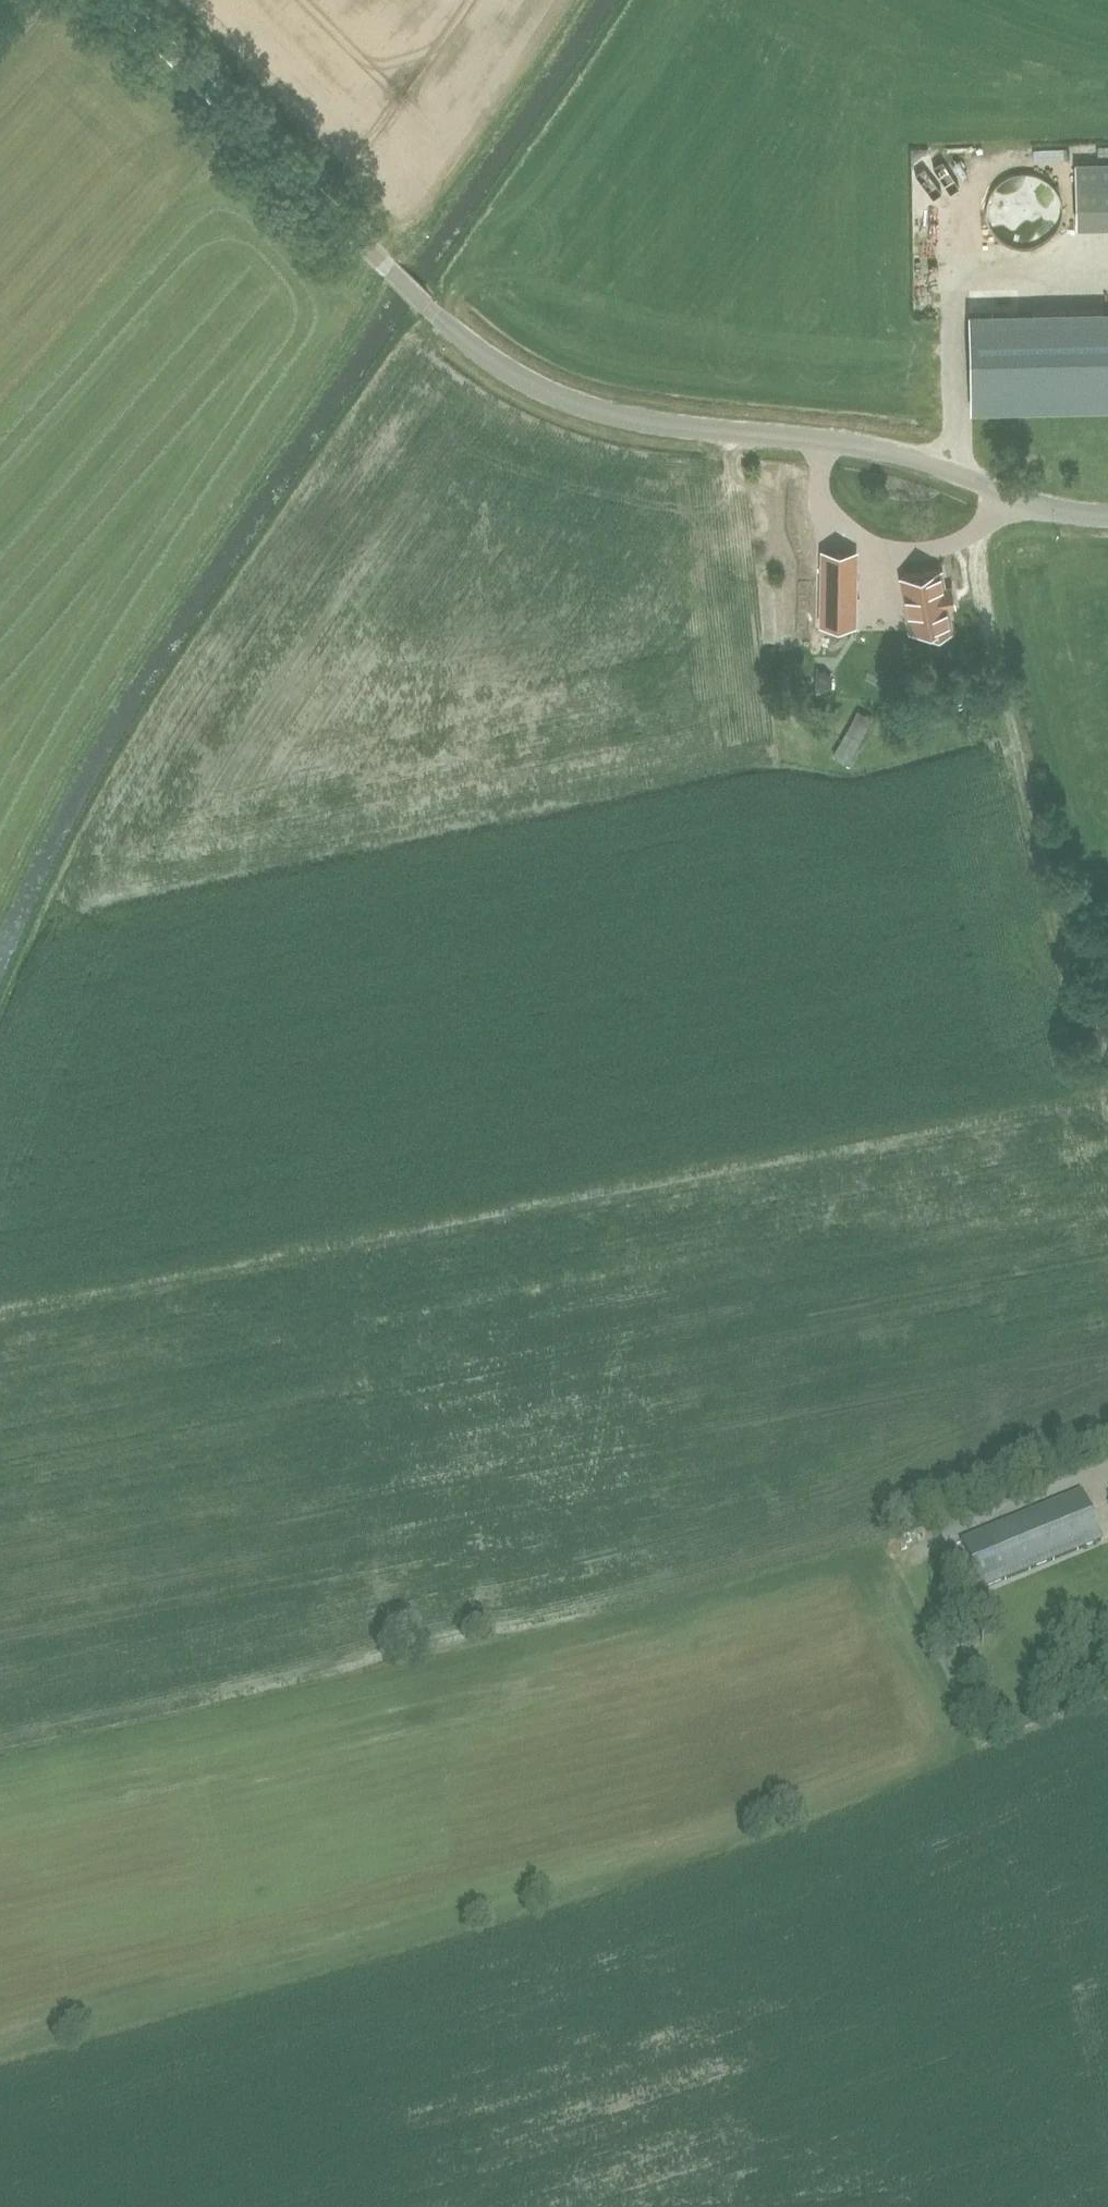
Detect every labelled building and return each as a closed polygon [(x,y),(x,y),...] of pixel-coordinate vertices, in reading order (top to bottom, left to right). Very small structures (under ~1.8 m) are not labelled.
[(990,205),(989,212),(990,218),(992,225),(995,231),(999,237),(1004,241),(1010,245),(1017,247),(1023,249),(1030,248),(1037,247),(1043,245),(1049,241),(1054,236),(1058,231),(1062,225),(1063,218),(1064,211),(1063,205),(1061,198),(1058,192),(1054,186),(1049,182),(1043,178),(1037,176),(1030,174),(1023,174),(1016,176),(1010,178),(1004,182),(999,186),(995,192),(992,198),(990,205)] [(970,313),(972,410),(1107,407),(1107,311),(970,313)] [(902,344),(902,353),(931,354),(931,345),(902,344)] [(872,512),(858,511),(841,510),(841,523),(808,521),(806,547),(839,549),(836,573),(820,573),(819,623),(853,624),(854,574),(851,574),(854,554),(869,555),(871,528),(879,528),(880,517),(872,517),(872,512)] [(947,605),(948,605),(954,604),(951,587),(945,588),(944,588),(941,571),(902,577),(911,630),(925,627),(926,634),(951,630),(947,605)] [(832,684),(832,675),(825,668),(815,667),(815,684),(832,684)] [(861,764),(878,716),(860,710),(843,758),(861,764)] [(1082,1491),(1058,1501),(961,1541),(981,1590),(1078,1550),(1102,1540),(1082,1491)]
